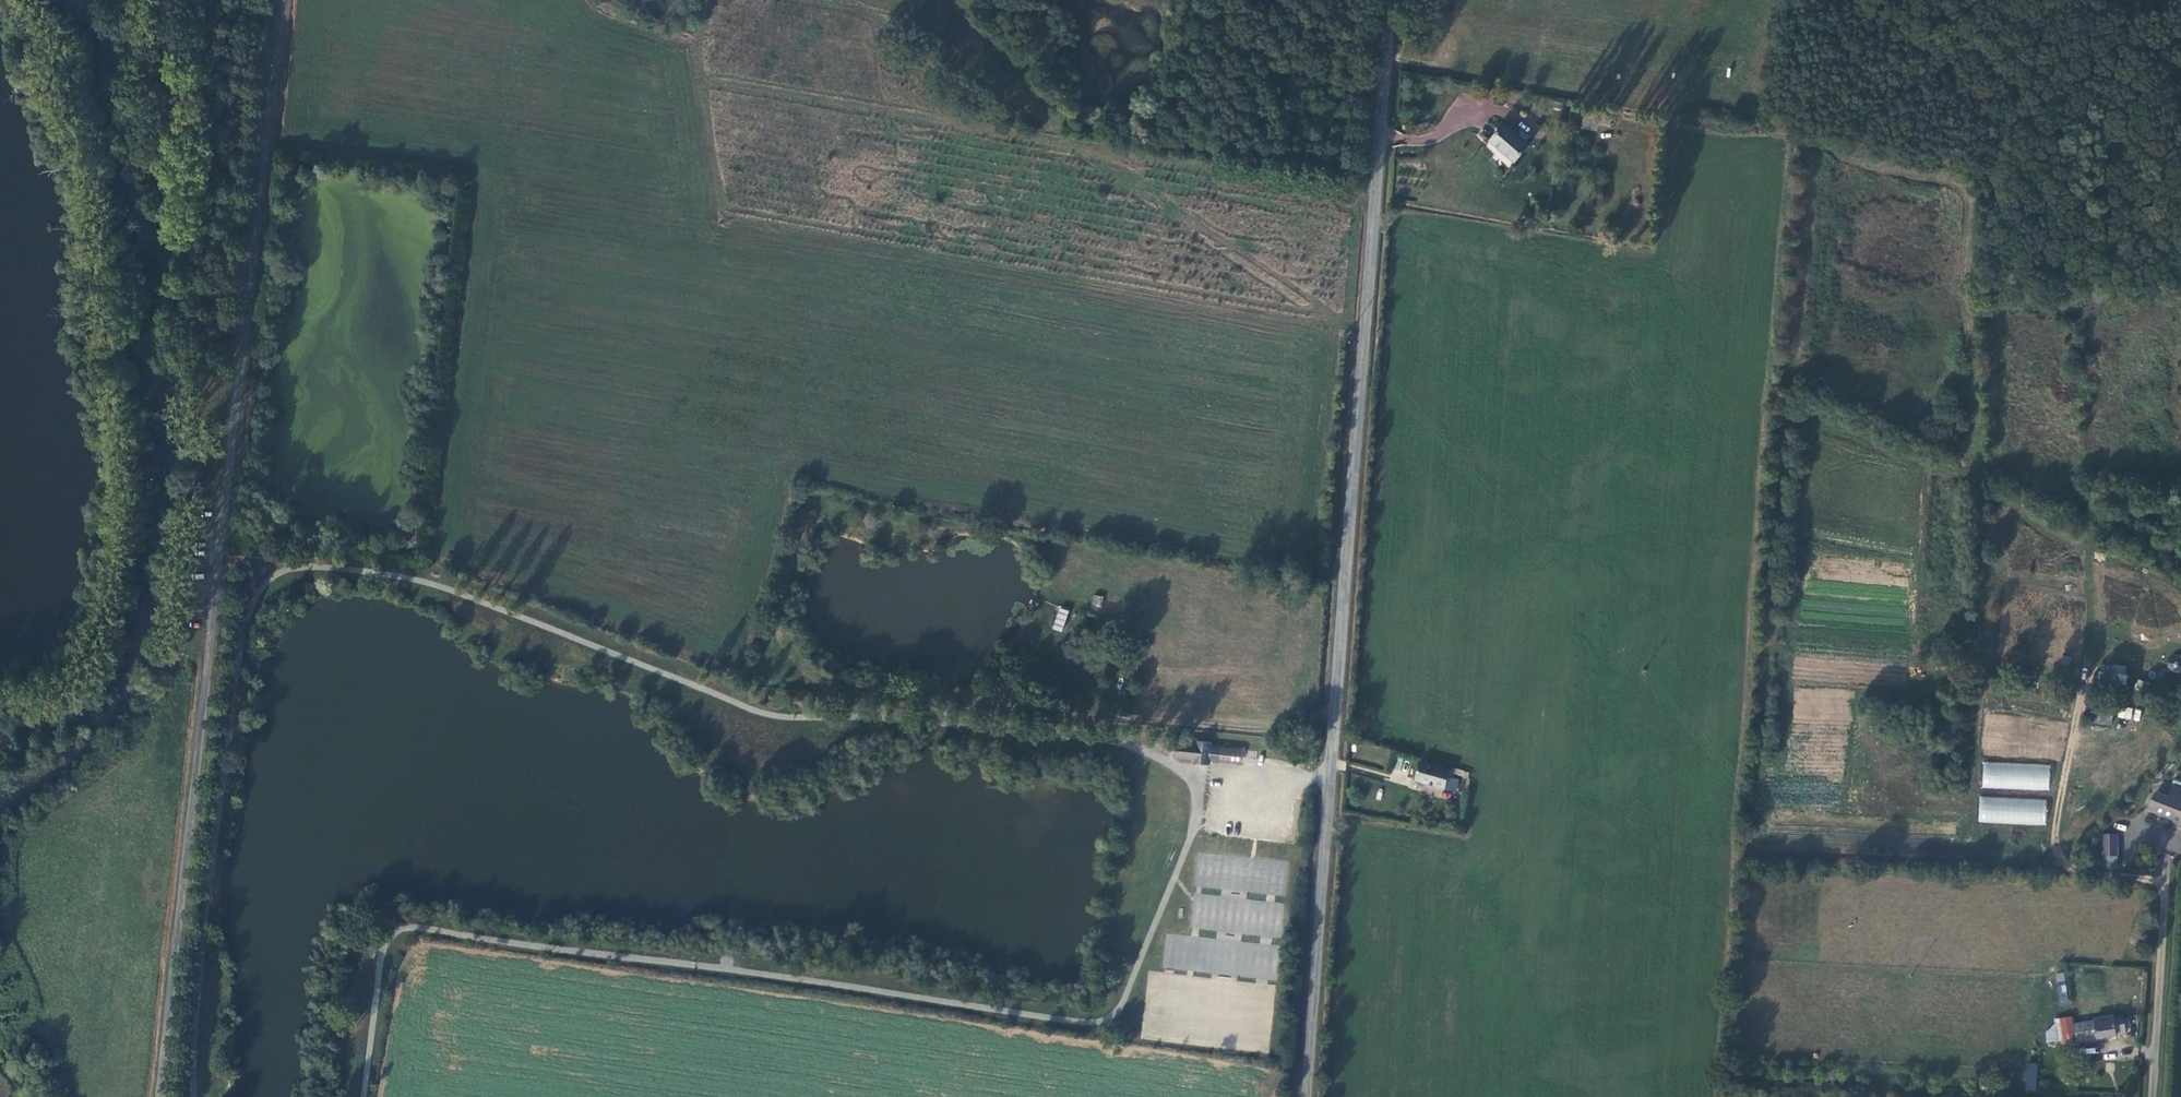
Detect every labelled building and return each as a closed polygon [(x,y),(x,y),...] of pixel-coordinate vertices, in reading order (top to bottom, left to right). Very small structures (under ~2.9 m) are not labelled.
[(1498,124),(1484,140),(1509,162),(1523,146),(1498,124)] [(1091,605),(1102,606),(1103,596),(1092,595),(1091,605)] [(1052,629),(1062,632),(1069,610),(1059,607),(1052,629)] [(2125,694),(2126,666),(2099,665),(2098,693),(2125,694)] [(2120,706),(2117,717),(2130,720),(2133,709),(2120,706)] [(2138,721),(2142,710),(2135,708),(2131,718),(2138,721)] [(2095,710),(2094,724),(2111,725),(2112,712),(2095,710)] [(1197,748),(1175,746),(1173,760),(1195,762),(1194,767),(1209,768),(1210,760),(1241,763),(1242,753),(1210,750),(1210,747),(1197,746),(1197,748)] [(1416,760),(1410,777),(1448,791),(1452,779),(1446,777),(1448,771),(1416,760)] [(2049,791),(2050,764),(1983,762),(1982,788),(2049,791)] [(2142,813),(2180,830),(2180,796),(2166,790),(2161,802),(2149,797),(2142,813)] [(2046,825),(2047,799),(1979,797),(1978,823),(2046,825)] [(2108,839),(2094,839),(2094,862),(2108,862),(2108,839)] [(1162,970),(1277,980),(1280,945),(1270,944),(1271,937),(1282,938),(1285,899),(1284,899),(1286,879),(1288,861),(1197,853),(1194,889),(1191,928),(1216,930),(1215,938),(1165,933),(1162,970)] [(2063,972),(2054,973),(2060,1005),(2069,1003),(2063,972)] [(2055,1018),(2056,1031),(2046,1031),(2046,1041),(2074,1040),(2072,1017),(2055,1018)] [(2089,1025),(2082,1026),(2084,1044),(2111,1041),(2111,1037),(2121,1036),(2119,1021),(2108,1022),(2108,1020),(2089,1022),(2089,1025)] [(2035,1091),(2038,1064),(2014,1062),(2011,1089),(2035,1091)]
